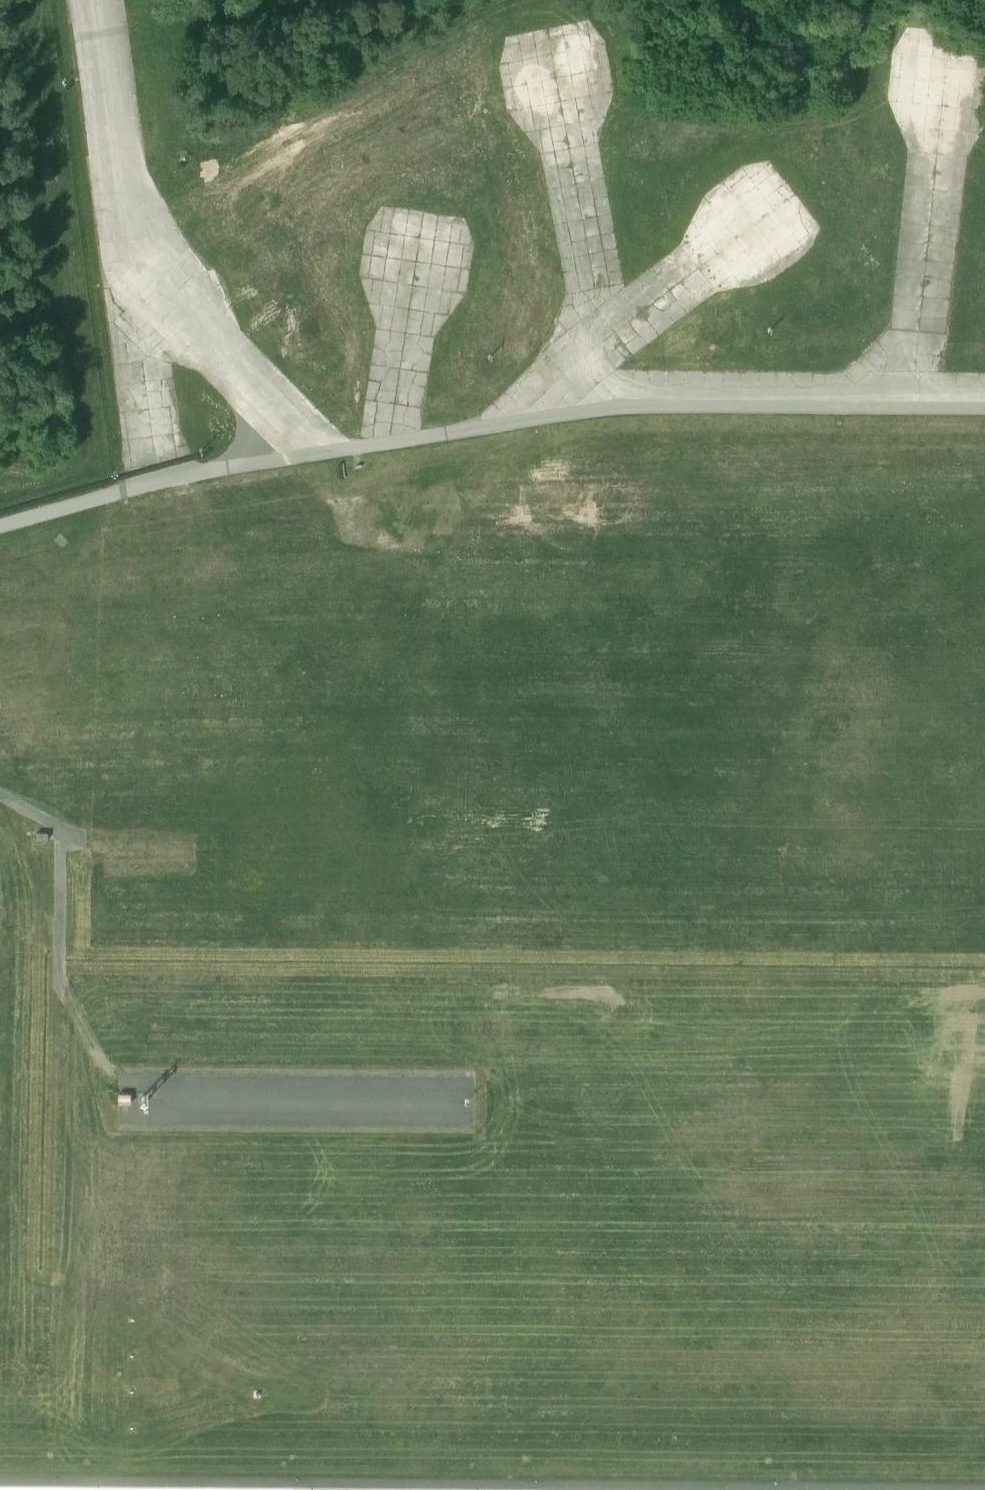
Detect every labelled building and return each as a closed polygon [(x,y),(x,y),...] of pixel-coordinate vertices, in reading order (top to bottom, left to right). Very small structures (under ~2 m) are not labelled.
[(130,1094),(118,1094),(118,1103),(130,1103),(130,1094)]
